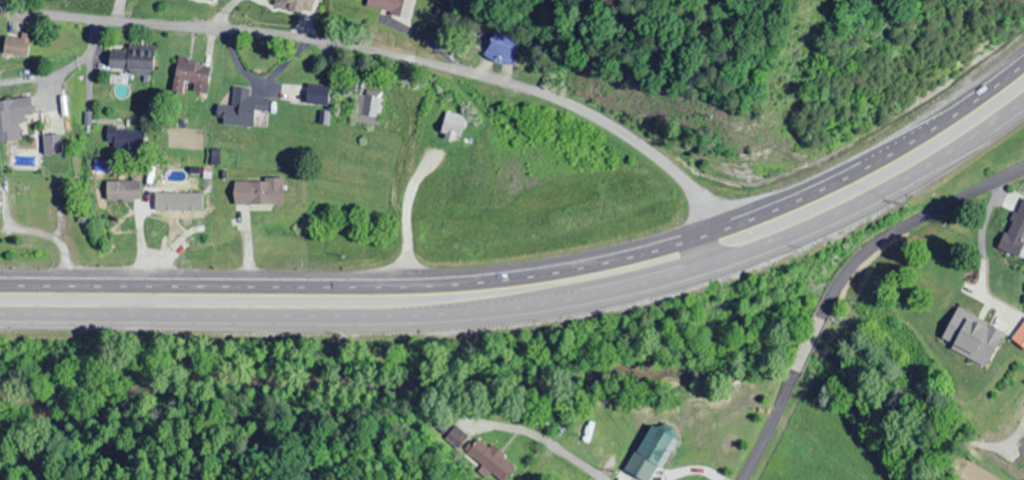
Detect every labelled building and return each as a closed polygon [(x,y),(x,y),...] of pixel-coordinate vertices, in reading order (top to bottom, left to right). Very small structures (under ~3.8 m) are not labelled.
[(312,0),(272,0),(271,4),(309,13),(312,0)] [(362,7),(409,18),(412,0),(364,0),(362,7)] [(510,65),(517,38),(489,30),(481,57),(510,65)] [(28,55),(28,32),(19,32),(19,36),(0,36),(0,55),(28,55)] [(150,72),(150,50),(107,49),(107,71),(150,72)] [(168,93),(202,99),(209,63),(175,56),(168,93)] [(249,127),(250,110),(265,111),(266,97),(248,95),(249,88),(231,87),(230,106),(215,105),(214,124),(249,127)] [(381,97),(356,92),(351,120),(376,124),(381,97)] [(19,138),(16,118),(32,116),(30,97),(0,100),(0,140),(19,138)] [(465,116),(443,110),(436,134),(458,141),(465,116)] [(142,150),(142,128),(105,128),(105,150),(142,150)] [(57,154),(57,134),(41,134),(41,154),(57,154)] [(105,180),(105,201),(138,201),(138,180),(105,180)] [(281,180),(231,180),(231,204),(281,204),(281,180)] [(190,215),(190,193),(162,193),(162,215),(190,215)] [(1011,211),(996,248),(1016,256),(1023,238),(1023,216),(1011,211)] [(1023,352),(1023,317),(1007,338),(1023,352)] [(615,443),(578,419),(571,429),(608,453),(615,443)] [(637,479),(648,479),(674,437),(650,423),(622,471),(637,479)] [(459,447),(468,435),(455,424),(446,436),(459,447)] [(478,437),(466,451),(500,479),(502,479),(514,467),(478,437)]
